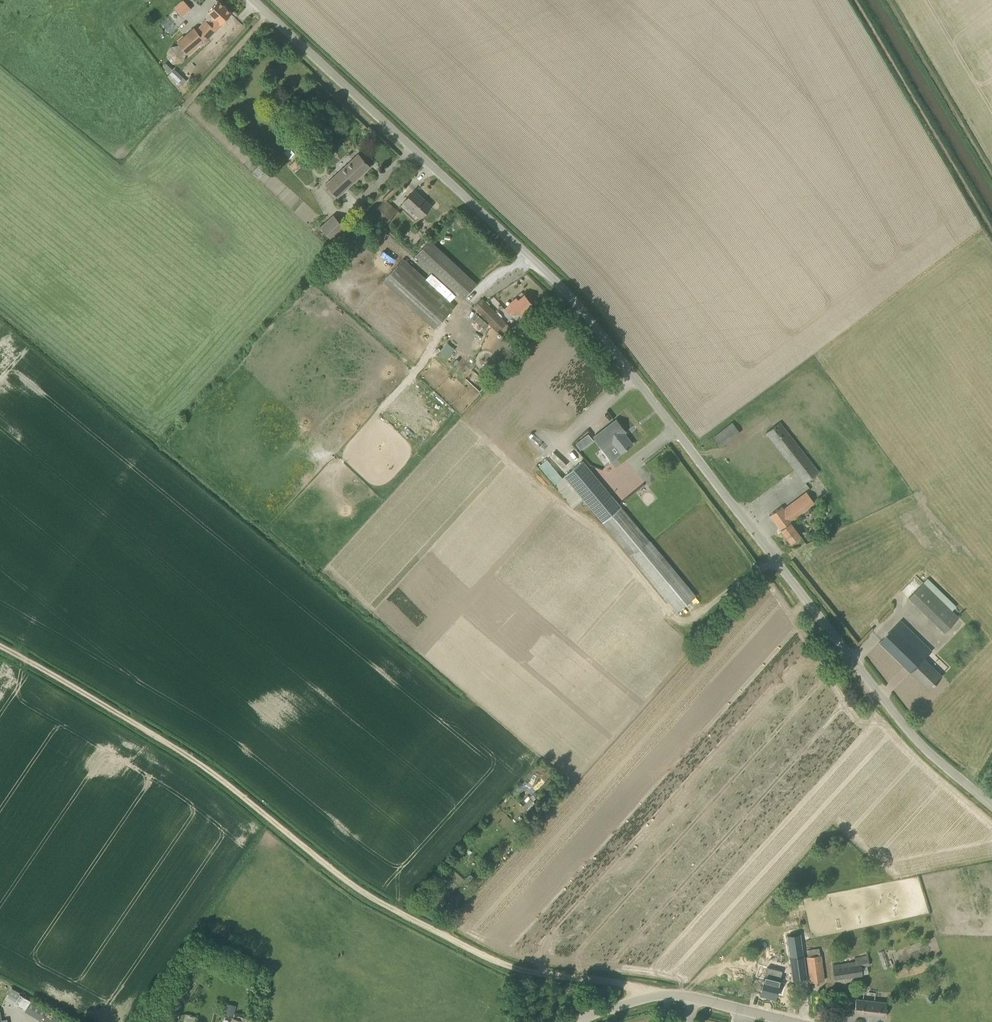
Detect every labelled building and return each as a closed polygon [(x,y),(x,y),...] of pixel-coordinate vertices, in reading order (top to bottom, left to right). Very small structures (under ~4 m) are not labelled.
[(193,7),(186,0),(183,0),(175,8),(184,17),(193,7)] [(213,20),(210,23),(210,24),(205,20),(195,30),(194,28),(177,42),(187,54),(199,44),(201,46),(206,42),(205,41),(217,29),(232,13),(218,1),(208,12),(213,15),(211,17),(213,20)] [(179,82),(184,76),(176,68),(171,74),(179,82)] [(325,122),(331,115),(318,102),(312,109),(325,122)] [(285,151),(289,157),(294,153),(289,147),(285,151)] [(294,171),(310,156),(305,151),(289,166),(294,171)] [(337,197),(363,173),(371,166),(359,153),(326,184),(337,197)] [(420,217),(431,206),(414,190),(403,202),(420,217)] [(383,225),(391,218),(397,210),(385,199),(371,214),(383,225)] [(333,214),(320,227),(332,240),(345,227),(333,214)] [(459,267),(430,240),(416,255),(463,299),(477,284),(468,275),(459,267)] [(436,328),(450,313),(397,265),(383,280),(436,328)] [(533,305),(525,294),(518,300),(516,298),(510,303),(511,303),(504,308),(510,315),(510,314),(516,310),(521,315),(533,305)] [(497,331),(506,323),(482,298),(473,307),(497,331)] [(448,356),(453,351),(445,342),(440,347),(448,356)] [(611,459),(620,453),(632,444),(627,436),(625,438),(622,434),(625,431),(616,419),(594,436),(611,459)] [(732,422),(713,437),(721,447),(740,432),(732,422)] [(805,482),(813,476),(819,471),(780,422),(766,433),(805,482)] [(551,480),(559,474),(547,459),(540,466),(551,480)] [(621,464),(628,472),(625,475),(630,479),(637,473),(625,460),(621,464)] [(585,500),(632,555),(678,611),(688,603),(696,596),(603,485),(583,461),(575,467),(565,475),(585,500)] [(791,521),(815,503),(807,492),(784,509),(782,506),(770,515),(791,543),(801,535),(791,521)] [(944,633),(959,617),(952,610),(923,583),(909,598),(944,633)] [(916,635),(901,620),(879,642),(928,690),(942,676),(925,658),(932,651),(922,640),(924,638),(918,633),(916,635)] [(551,774),(531,796),(523,789),(520,792),(511,803),(524,815),(538,799),(545,806),(564,786),(551,774)] [(820,955),(819,948),(807,950),(808,957),(812,982),(825,980),(821,955),(820,955)] [(793,979),(806,977),(803,955),(790,957),(793,979)] [(835,979),(862,974),(868,973),(867,966),(870,966),(868,955),(855,957),(855,961),(833,964),(835,979)] [(775,997),(782,970),(768,966),(761,994),(775,997)] [(15,1000),(20,992),(11,988),(6,996),(15,1000)] [(885,1017),(887,1002),(856,998),(854,1014),(885,1017)] [(37,1011),(33,1016),(41,1021),(47,1010),(30,1000),(28,1005),(37,1011)] [(233,1016),(236,1005),(227,1003),(225,1013),(233,1016)] [(174,1021),(176,1010),(168,1008),(165,1021),(173,1021),(174,1021)]
